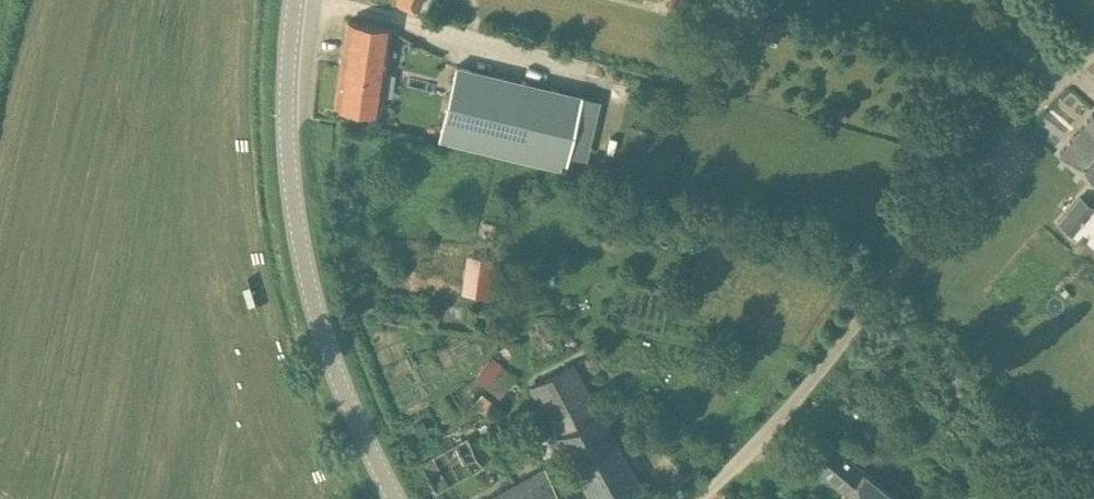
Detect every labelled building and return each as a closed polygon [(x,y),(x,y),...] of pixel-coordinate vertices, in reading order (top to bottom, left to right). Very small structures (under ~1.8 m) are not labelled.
[(396,1),(417,8),(419,8),(422,0),(396,0),(396,1)] [(393,27),(348,21),(336,109),(381,115),(393,27)] [(583,93),(455,63),(438,137),(566,167),(569,153),(586,156),(599,98),(583,94),(583,93)] [(1062,152),(1093,179),(1093,114),(1062,152)] [(517,376),(492,357),(476,377),(501,396),(517,376)] [(554,435),(597,410),(574,361),(528,387),(554,435)] [(597,410),(554,435),(591,498),(607,498),(641,480),(600,409),(597,410)] [(428,432),(424,422),(415,428),(420,438),(428,432)] [(485,466),(467,434),(418,462),(436,494),(485,466)] [(832,442),(814,464),(845,490),(838,498),(900,498),(832,442)] [(547,468),(490,498),(564,498),(547,468)]
